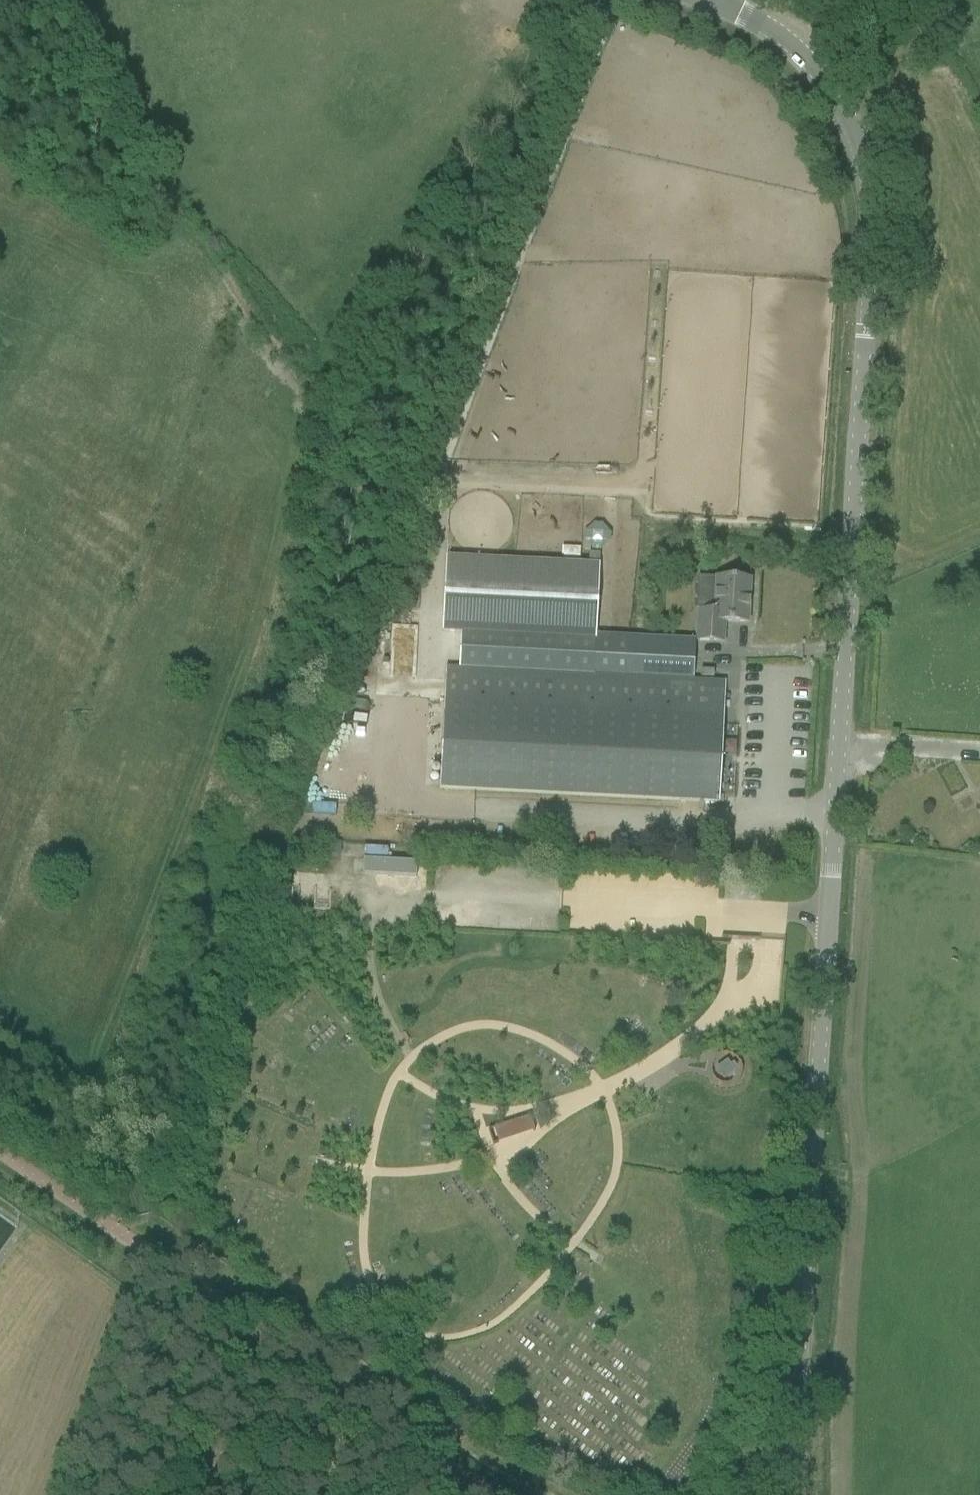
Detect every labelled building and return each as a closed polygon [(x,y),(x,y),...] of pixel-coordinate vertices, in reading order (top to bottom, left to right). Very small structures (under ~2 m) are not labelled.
[(446,558),(442,633),(460,634),(458,669),(593,676),(599,566),(446,558)] [(748,624),(750,583),(750,580),(716,578),(714,612),(698,611),(696,641),(703,642),(723,643),(724,623),(748,624)] [(445,668),(439,789),(699,802),(718,804),(723,718),(717,718),(717,709),(723,710),(725,682),(705,681),(693,681),(695,641),(631,638),(629,677),(601,676),(593,676),(458,669),(445,668)] [(363,860),(362,875),(416,878),(416,863),(363,860)] [(734,1072),(732,1070),(729,1066),(726,1062),(716,1069),(723,1080),(734,1072)]
